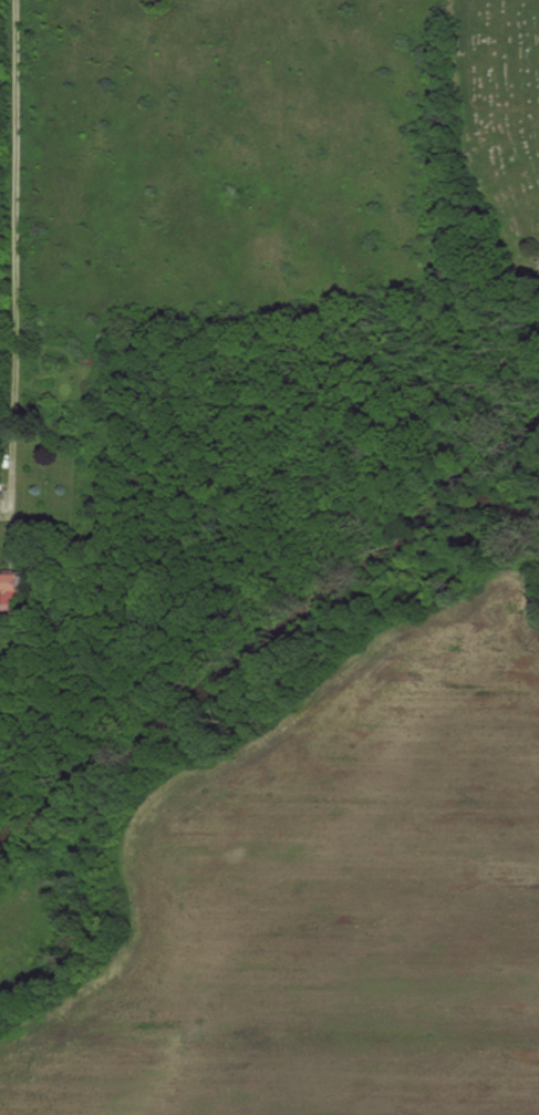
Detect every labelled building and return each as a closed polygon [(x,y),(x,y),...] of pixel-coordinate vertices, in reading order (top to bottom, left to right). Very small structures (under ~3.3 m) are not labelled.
[(3,613),(27,613),(27,573),(3,573),(3,613)]
